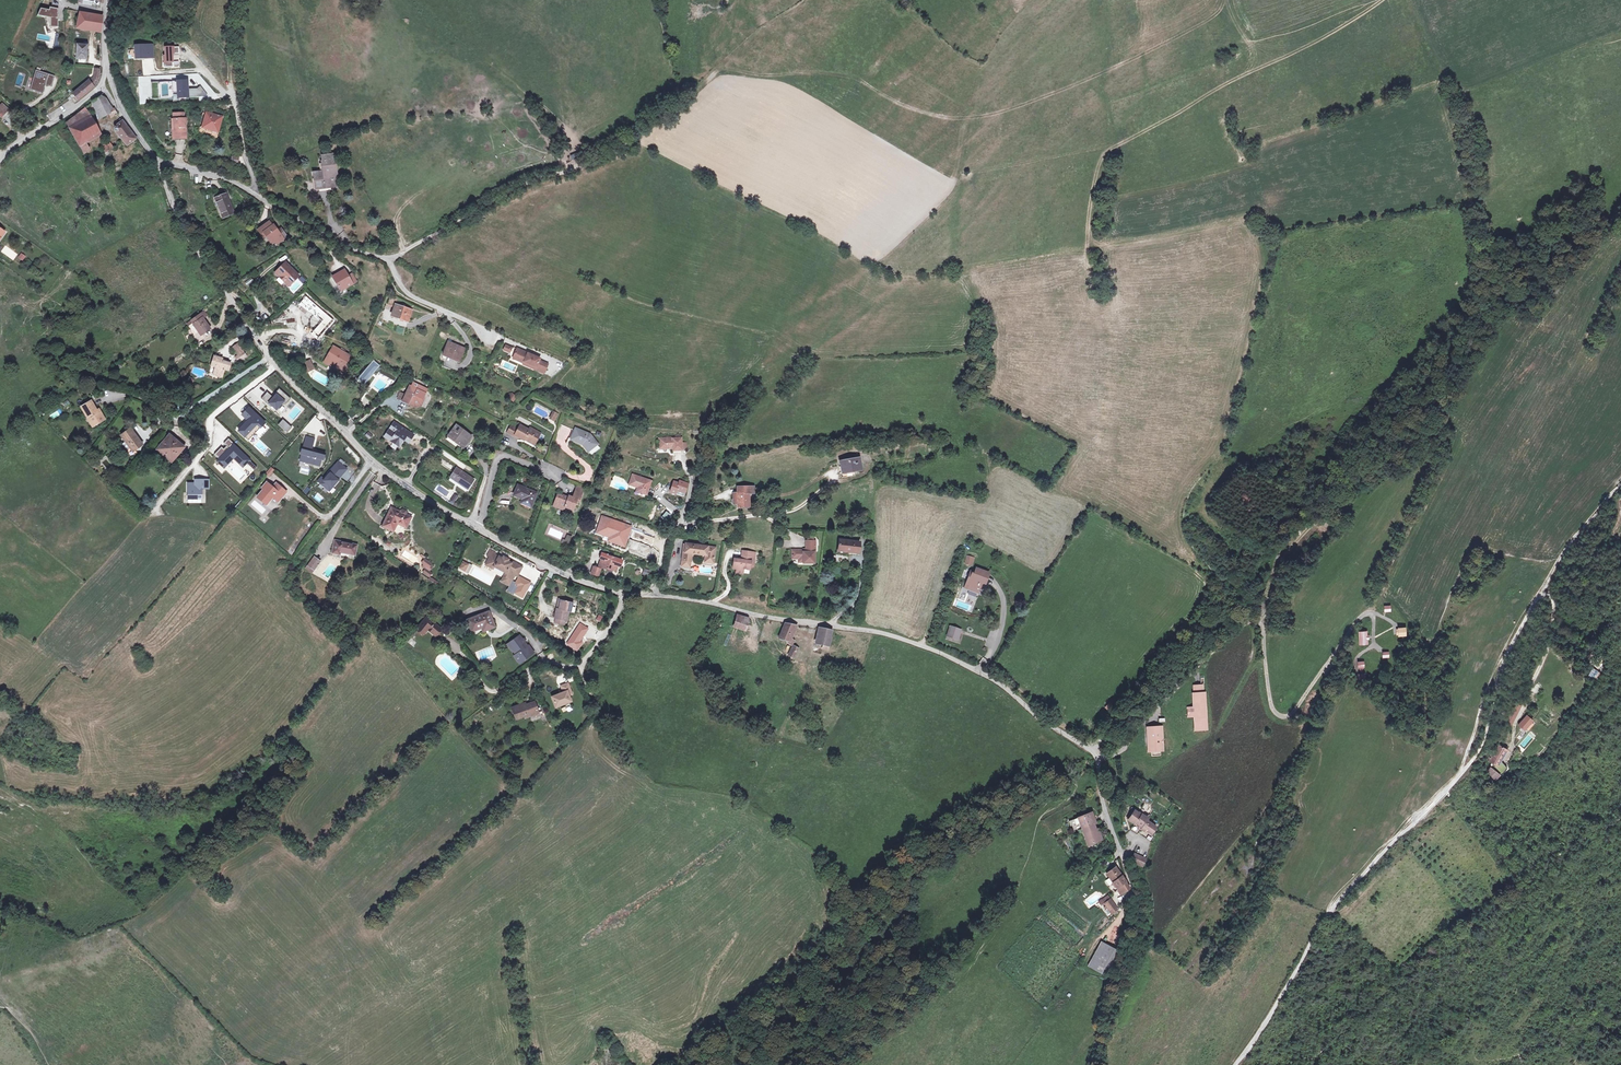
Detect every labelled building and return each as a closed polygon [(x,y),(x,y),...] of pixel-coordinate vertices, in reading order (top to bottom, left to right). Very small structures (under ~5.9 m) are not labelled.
[(41,9),(39,15),(51,17),(51,26),(58,27),(57,9),(50,8),(49,11),(41,9)] [(103,16),(80,12),(77,26),(102,30),(103,16)] [(87,45),(77,45),(76,59),(86,59),(87,45)] [(179,47),(164,48),(165,62),(174,62),(173,53),(179,53),(179,47)] [(100,69),(95,69),(94,77),(90,83),(74,96),(78,100),(94,87),(98,83),(99,78),(100,69)] [(53,76),(36,71),(31,89),(43,92),(45,84),(51,86),(53,76)] [(73,94),(74,96),(90,83),(89,81),(73,94)] [(187,81),(152,83),(153,98),(177,97),(204,95),(206,93),(200,86),(197,89),(188,90),(187,81)] [(100,97),(92,103),(100,118),(109,114),(112,118),(118,114),(115,109),(114,109),(113,109),(112,109),(111,106),(110,104),(107,99),(102,97),(100,97)] [(5,113),(9,110),(2,103),(0,106),(0,108),(5,113)] [(66,123),(70,128),(89,117),(84,109),(66,123)] [(175,134),(185,134),(185,124),(186,124),(186,119),(184,119),(184,113),(174,114),(174,119),(175,134)] [(206,113),(202,128),(218,132),(222,117),(212,114),(210,114),(206,113)] [(70,128),(75,137),(94,126),(89,117),(70,128)] [(187,138),(186,124),(185,124),(185,134),(175,134),(174,119),(173,119),(174,134),(174,139),(187,138)] [(115,130),(116,132),(122,139),(131,132),(125,124),(122,121),(117,125),(116,126),(116,127),(115,128),(115,129),(115,130)] [(99,134),(94,126),(75,137),(84,154),(89,150),(84,143),(99,134)] [(131,132),(122,139),(123,140),(127,146),(136,139),(131,132)] [(109,141),(102,146),(106,153),(113,148),(109,141)] [(336,175),(334,154),(323,156),(323,161),(321,161),(322,172),(314,173),(316,189),(334,186),(333,179),(332,179),(332,176),(336,175)] [(235,216),(234,213),(226,193),(215,198),(223,217),(229,215),(230,218),(235,216)] [(269,222),(258,230),(261,235),(264,233),(266,236),(267,237),(272,244),(275,241),(277,244),(283,239),(273,225),(272,226),(269,222)] [(285,281),(290,285),(299,275),(286,262),(276,271),(280,275),(279,276),(284,282),(285,281)] [(348,277),(344,270),(333,277),(341,290),(356,281),(352,274),(348,277)] [(411,310),(395,305),(391,316),(407,322),(411,310)] [(201,335),(210,329),(203,319),(204,318),(201,313),(187,323),(195,334),(198,332),(201,335)] [(277,345),(278,344),(283,339),(278,334),(271,340),(277,345)] [(465,349),(448,342),(443,353),(460,360),(465,349)] [(239,361),(246,356),(238,344),(233,348),(239,355),(236,357),(239,361)] [(353,357),(333,346),(326,359),(346,370),(353,357)] [(517,349),(513,358),(524,363),(524,362),(530,364),(531,368),(544,373),(548,365),(539,361),(540,358),(517,349)] [(219,358),(214,356),(211,365),(216,367),(214,372),(218,373),(217,376),(222,377),(224,369),(228,371),(230,364),(218,360),(219,358)] [(373,360),(357,379),(364,385),(380,366),(373,360)] [(310,361),(301,366),(305,372),(314,368),(310,361)] [(398,375),(382,366),(378,372),(395,382),(398,375)] [(409,386),(405,395),(403,401),(408,403),(407,404),(415,407),(421,406),(424,399),(423,398),(425,393),(423,392),(421,391),(422,387),(413,383),(411,387),(409,386)] [(372,388),(365,397),(373,403),(380,394),(372,388)] [(290,398),(279,389),(273,396),(267,391),(261,398),(276,410),(284,400),(287,402),(290,398)] [(514,402),(517,395),(510,393),(508,400),(514,402)] [(91,402),(81,407),(87,417),(89,416),(95,425),(105,419),(99,410),(97,411),(91,402)] [(266,423),(249,408),(242,415),(247,420),(237,432),(244,439),(256,426),(258,426),(260,429),(266,423)] [(58,411),(50,415),(52,419),(60,415),(58,411)] [(291,427),(283,420),(279,424),(287,432),(291,427)] [(464,447),(471,436),(456,425),(448,436),(464,447)] [(535,443),(540,433),(530,428),(529,430),(520,425),(518,429),(514,427),(510,426),(507,432),(514,436),(515,435),(519,438),(523,440),(525,437),(535,443)] [(399,446),(407,435),(403,431),(405,429),(401,426),(399,429),(391,441),(399,446)] [(583,445),(588,451),(597,444),(590,435),(575,428),(571,439),(581,444),(582,443),(584,445),(583,445)] [(142,444),(130,429),(121,435),(126,442),(122,444),(131,457),(137,453),(135,449),(142,444)] [(164,441),(157,450),(172,462),(184,447),(176,440),(175,442),(169,438),(166,442),(164,441)] [(681,443),(681,438),(680,438),(675,438),(673,438),(659,438),(660,449),(673,448),(673,451),(682,450),(681,443)] [(243,468),(250,460),(228,439),(225,443),(228,446),(223,451),(221,449),(216,454),(220,458),(217,461),(224,468),(233,458),(243,468)] [(305,441),(301,454),(305,455),(303,461),(315,464),(320,465),(321,459),(322,460),(324,453),(318,451),(317,453),(311,451),(313,443),(305,441)] [(346,451),(357,462),(360,459),(349,447),(346,451)] [(861,470),(859,458),(858,458),(852,459),(852,455),(849,456),(850,460),(840,461),(841,467),(844,467),(845,473),(846,477),(855,476),(854,471),(861,470)] [(347,469),(338,461),(329,472),(330,473),(324,480),(321,477),(318,481),(329,491),(347,469)] [(271,467),(266,474),(269,477),(274,470),(271,467)] [(474,480),(456,468),(451,476),(456,480),(455,481),(468,489),(474,480)] [(646,495),(651,481),(633,475),(629,484),(638,487),(636,491),(646,495)] [(209,489),(209,480),(194,480),(194,483),(187,483),(188,500),(202,499),(202,489),(209,489)] [(676,490),(684,493),(688,484),(679,481),(676,490)] [(278,502),(286,492),(278,485),(274,490),(272,488),(266,483),(262,488),(264,490),(263,491),(263,490),(257,497),(266,505),(270,500),(268,498),(271,495),(273,497),(278,502)] [(531,507),(536,493),(518,485),(514,495),(523,499),(525,500),(523,504),(531,507)] [(754,487),(739,487),(739,493),(737,493),(737,495),(733,495),(733,504),(738,504),(738,507),(749,507),(749,500),(746,500),(746,493),(748,493),(754,493),(754,487)] [(568,498),(557,494),(554,503),(558,504),(557,508),(563,510),(565,505),(573,509),(576,501),(579,502),(582,493),(575,490),(573,497),(568,496),(568,498)] [(321,502),(324,497),(316,493),(314,498),(321,502)] [(400,512),(391,508),(383,526),(393,531),(397,523),(406,527),(411,517),(406,515),(407,514),(406,511),(403,510),(400,510),(400,512)] [(611,534),(615,535),(613,540),(622,544),(624,538),(621,537),(623,533),(626,534),(629,526),(603,517),(598,531),(605,534),(606,532),(611,534)] [(860,552),(858,552),(858,553),(838,550),(839,540),(838,540),(836,554),(847,555),(848,553),(860,554),(860,552)] [(859,542),(855,541),(839,540),(838,550),(858,553),(858,552),(860,542),(859,542)] [(357,545),(335,541),(333,553),(340,554),(340,552),(355,555),(357,545)] [(815,552),(815,541),(806,541),(806,550),(803,550),(792,550),(792,559),(798,559),(803,559),(803,562),(802,563),(814,563),(814,552),(815,552)] [(715,548),(684,544),(682,560),(690,561),(692,553),(705,555),(705,562),(713,563),(715,548)] [(512,561),(511,563),(495,554),(495,553),(490,550),(488,555),(490,556),(486,565),(493,569),(494,567),(502,571),(506,573),(504,576),(512,581),(515,575),(517,576),(522,567),(512,561)] [(755,557),(755,553),(742,551),(741,558),(743,558),(742,560),(734,559),(732,568),(736,569),(736,573),(742,574),(743,569),(750,569),(750,566),(751,561),(753,562),(754,557),(755,557)] [(601,559),(598,566),(607,569),(607,568),(612,570),(614,564),(616,559),(601,553),(599,558),(601,559)] [(311,573),(320,561),(314,557),(305,569),(311,573)] [(431,564),(424,559),(422,563),(424,564),(422,567),(425,569),(429,572),(432,567),(430,565),(431,564)] [(600,569),(593,567),(590,574),(597,576),(600,569)] [(968,589),(977,593),(980,585),(978,585),(979,582),(983,584),(987,572),(976,568),(974,573),(970,571),(964,587),(968,589)] [(429,572),(425,569),(422,572),(429,578),(430,577),(432,574),(431,573),(429,572)] [(518,576),(514,585),(516,586),(512,595),(523,600),(531,582),(518,576)] [(438,582),(430,577),(429,578),(428,580),(436,585),(438,582)] [(536,577),(533,583),(538,586),(542,580),(536,577)] [(573,602),(561,599),(559,609),(556,608),(554,618),(557,619),(564,620),(566,621),(568,612),(570,612),(573,602)] [(489,612),(467,620),(472,632),(482,628),(486,626),(487,630),(494,627),(489,612)] [(736,619),(733,627),(745,631),(748,621),(742,619),(742,616),(737,615),(736,619)] [(441,629),(426,617),(417,627),(416,629),(423,635),(428,630),(435,636),(441,629)] [(795,625),(785,623),(778,639),(788,641),(790,638),(795,625)] [(947,636),(957,639),(961,630),(950,626),(947,636)] [(821,628),(818,644),(823,645),(822,648),(828,650),(828,646),(832,630),(821,628)] [(1367,636),(1367,631),(1359,632),(1360,644),(1367,644),(1367,640),(1367,636)] [(535,654),(520,635),(507,644),(514,655),(513,657),(519,665),(535,654)] [(793,658),(798,649),(793,646),(789,655),(793,658)] [(568,696),(567,695),(570,693),(567,684),(560,686),(562,692),(551,697),(555,707),(569,701),(568,696)] [(1207,730),(1205,693),(1202,693),(1202,687),(1195,687),(1195,693),(1192,693),(1193,709),(1187,709),(1188,715),(1194,715),(1195,731),(1207,730)] [(526,717),(538,713),(534,702),(527,705),(523,707),(522,705),(512,708),(516,718),(525,715),(526,717)] [(1109,702),(1104,708),(1108,711),(1113,706),(1109,702)] [(1514,702),(1505,722),(1513,725),(1521,705),(1514,702)] [(1528,715),(1519,723),(1525,729),(1534,721),(1528,715)] [(1164,751),(1162,726),(1147,727),(1147,741),(1150,740),(1150,744),(1148,744),(1148,752),(1151,752),(1151,756),(1161,756),(1161,751),(1164,751)] [(1493,745),(1487,752),(1491,756),(1495,759),(1506,745),(1500,740),(1495,746),(1493,745)] [(1492,772),(1504,762),(1500,755),(1508,746),(1506,745),(1495,759),(1491,756),(1486,764),(1492,772)] [(1151,835),(1156,827),(1147,821),(1149,818),(1146,816),(1145,817),(1139,813),(1138,813),(1134,810),(1130,817),(1128,816),(1126,819),(1128,819),(1127,820),(1135,825),(1135,824),(1139,826),(1138,828),(1145,833),(1146,831),(1151,835)] [(1082,829),(1088,845),(1100,840),(1096,830),(1094,824),(1090,813),(1078,818),(1073,820),(1075,825),(1080,823),(1082,829)] [(1075,825),(1073,820),(1070,821),(1074,832),(1082,829),(1080,823),(1075,825)] [(1146,859),(1134,853),(1130,862),(1143,867),(1146,859)] [(1120,895),(1129,889),(1122,876),(1115,867),(1106,874),(1120,895)] [(1099,902),(1101,905),(1104,903),(1106,906),(1104,907),(1106,909),(1107,908),(1111,912),(1117,908),(1110,898),(1110,899),(1108,896),(1099,902)] [(1101,942),(1088,966),(1107,977),(1121,953),(1101,942)]
